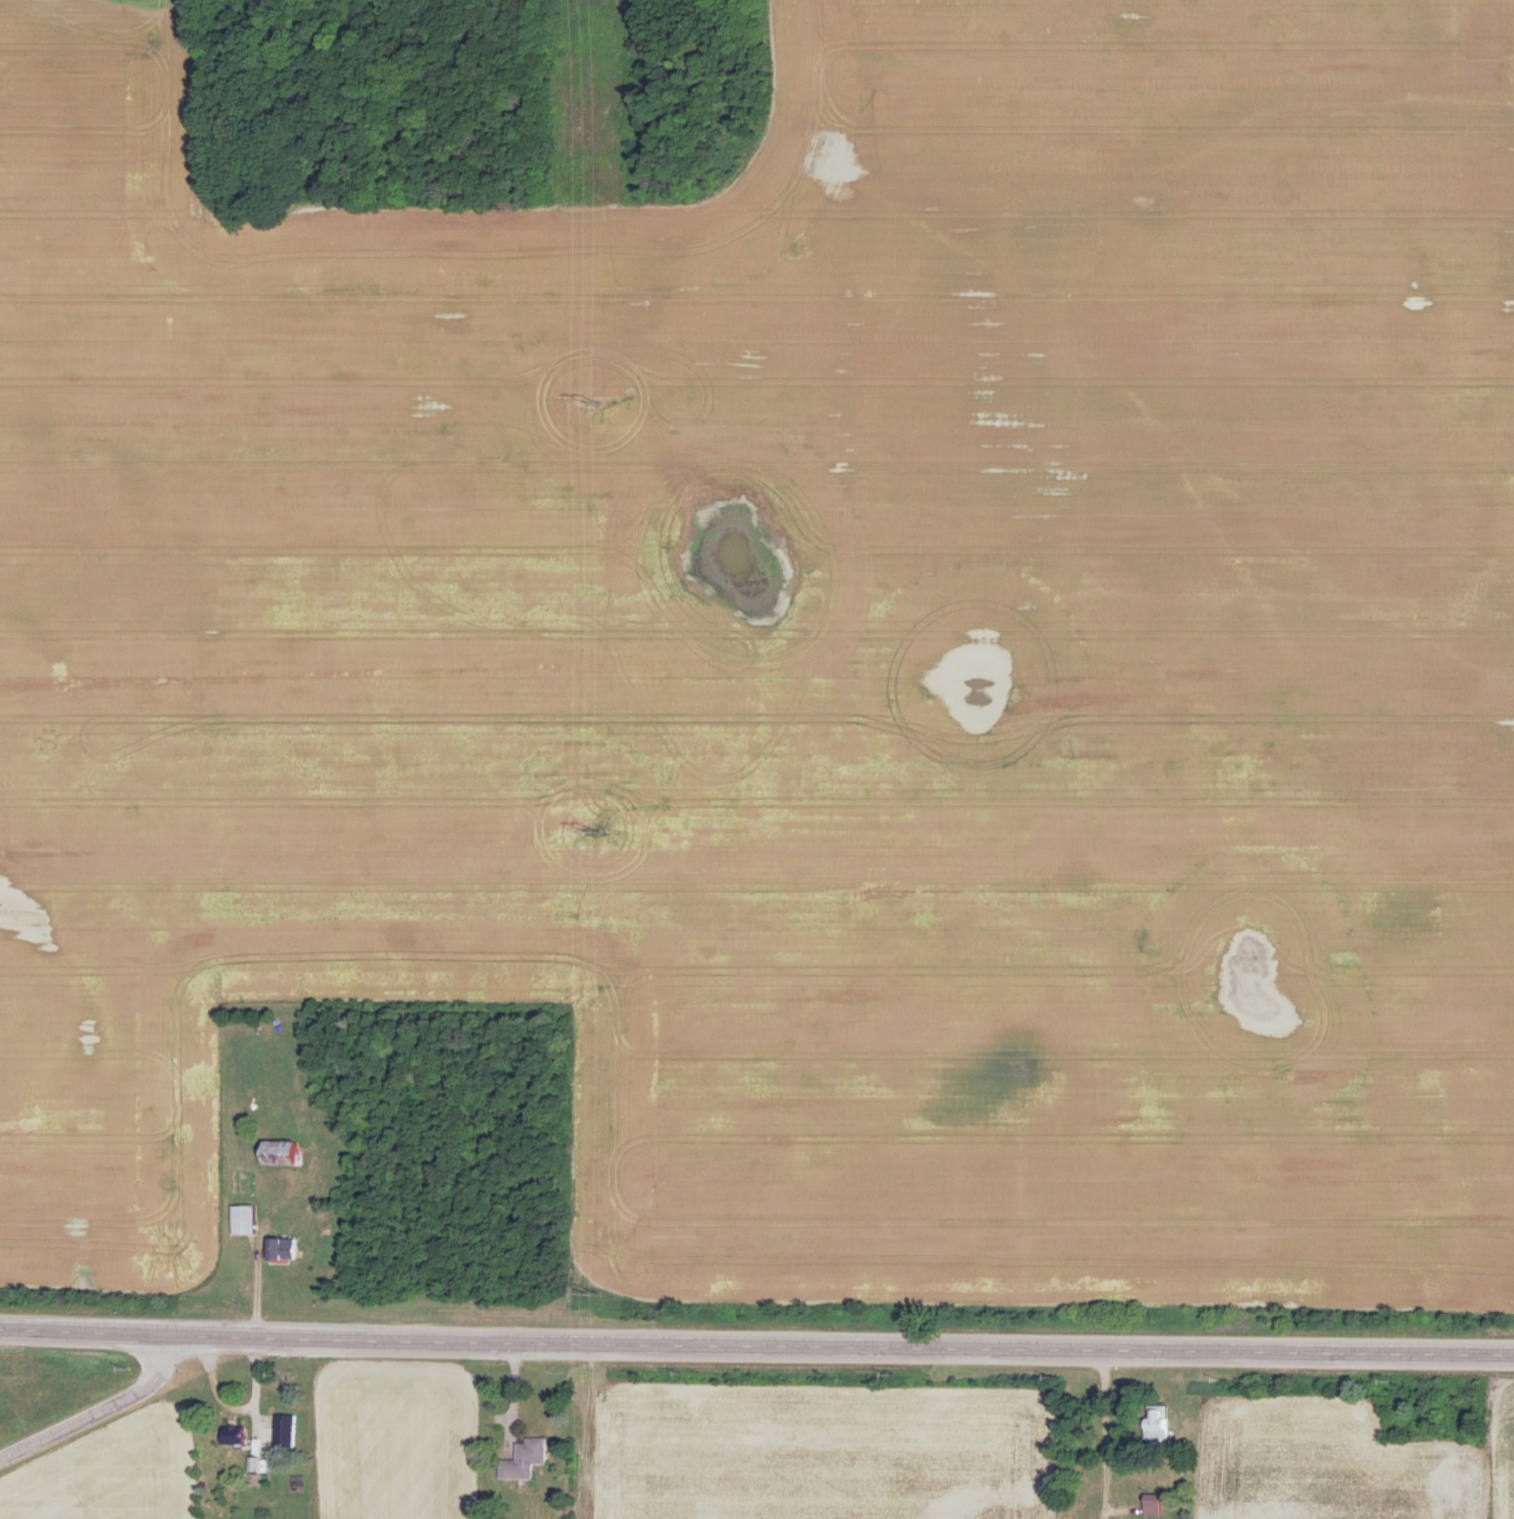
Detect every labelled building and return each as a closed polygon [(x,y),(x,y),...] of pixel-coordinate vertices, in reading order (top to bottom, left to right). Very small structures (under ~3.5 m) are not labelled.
[(253,1167),(290,1167),(290,1143),(253,1143),(253,1167)] [(229,1214),(229,1242),(250,1242),(250,1214),(229,1214)] [(294,1268),(294,1246),(263,1246),(263,1268),(294,1268)] [(1139,1413),(1139,1450),(1163,1450),(1163,1413),(1139,1413)] [(291,1456),(291,1423),(269,1423),(269,1456),(291,1456)] [(242,1434),(217,1433),(216,1453),(241,1454),(242,1434)] [(528,1487),(528,1472),(542,1472),(542,1446),(520,1445),(520,1452),(511,1452),(511,1468),(495,1468),(494,1487),(528,1487)] [(1139,1502),(1139,1518),(1157,1518),(1157,1502),(1139,1502)]
